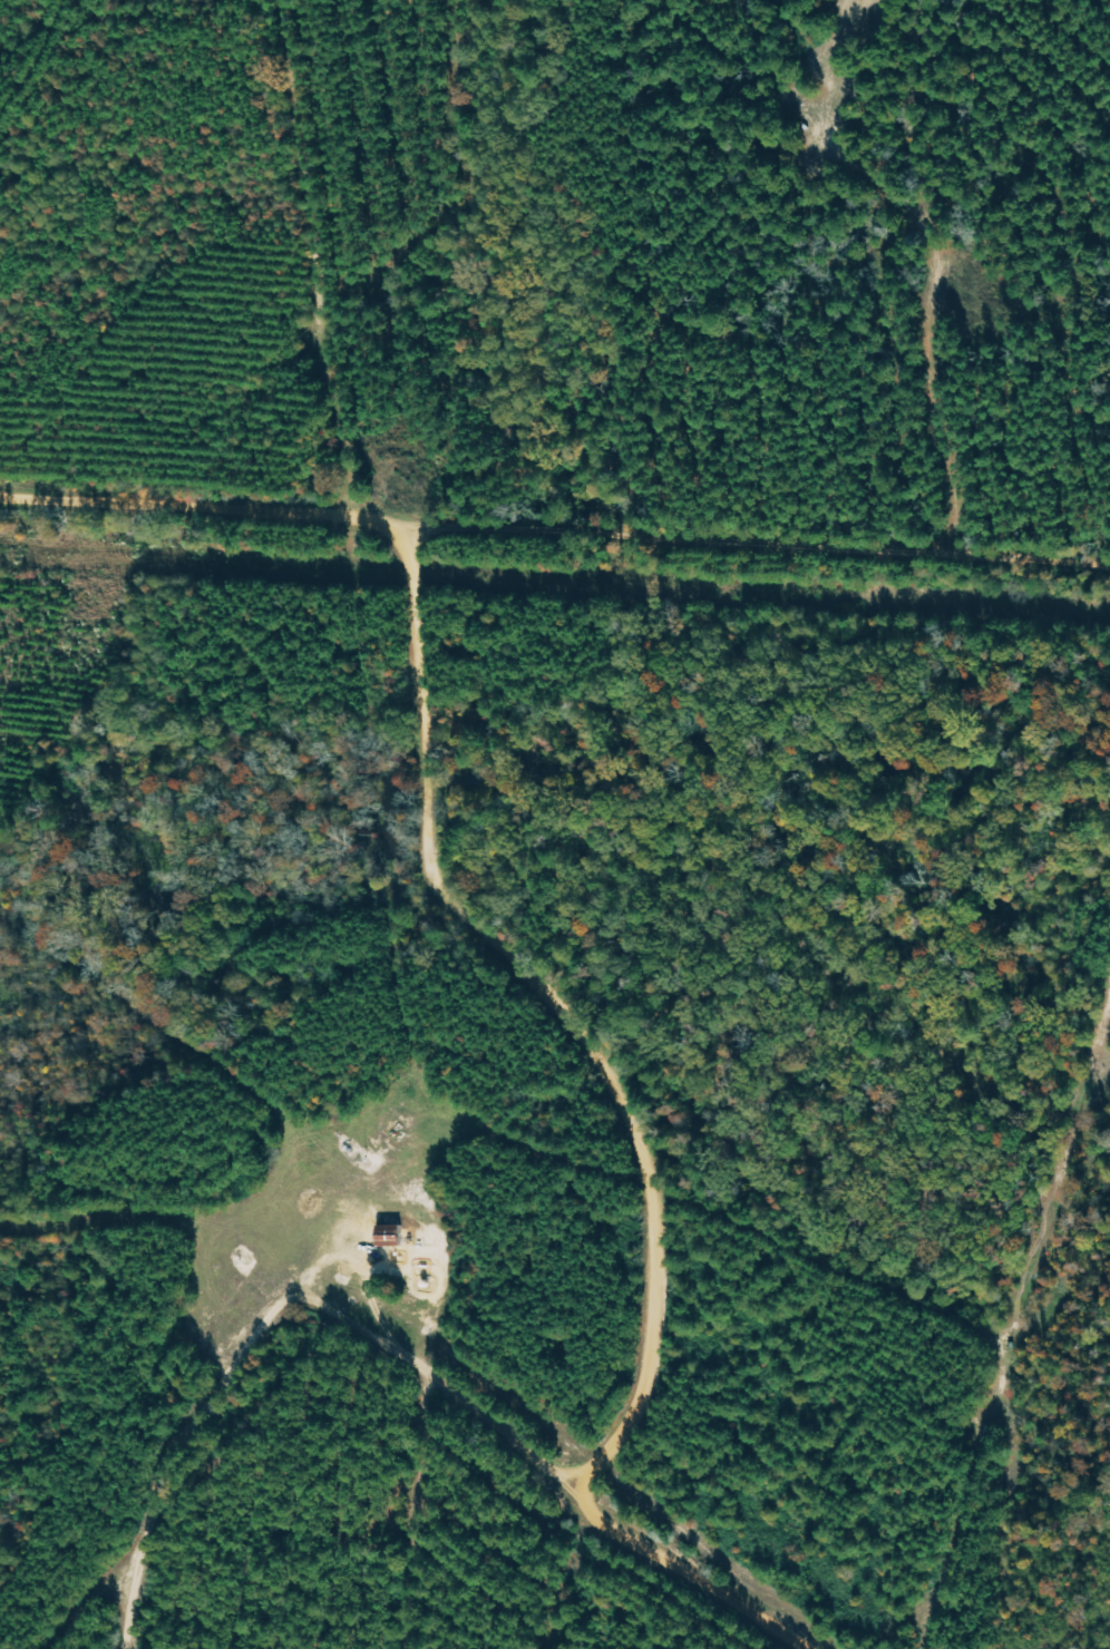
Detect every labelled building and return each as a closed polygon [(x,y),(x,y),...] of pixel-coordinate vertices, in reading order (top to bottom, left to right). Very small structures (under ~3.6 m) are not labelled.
[(375,1244),(397,1243),(396,1224),(375,1225),(375,1244)]
